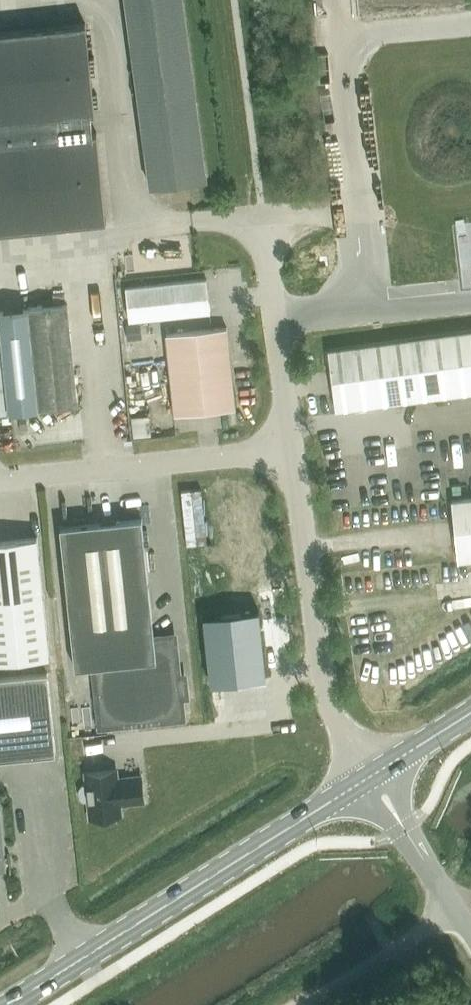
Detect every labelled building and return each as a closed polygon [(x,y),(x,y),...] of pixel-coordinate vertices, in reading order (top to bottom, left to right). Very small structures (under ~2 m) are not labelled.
[(150,187),(207,179),(183,0),(125,0),(150,187)] [(104,220),(106,220),(85,23),(0,32),(0,231),(104,220)] [(206,278),(125,287),(129,320),(210,311),(206,278)] [(67,305),(27,309),(0,312),(0,319),(10,411),(36,408),(77,404),(67,305)] [(10,411),(0,319),(0,412),(10,411)] [(166,334),(174,414),(235,408),(227,327),(166,334)] [(408,339),(416,399),(470,392),(470,331),(408,339)] [(408,339),(368,344),(376,405),(416,399),(408,339)] [(123,343),(124,368),(137,367),(137,343),(123,343)] [(368,344),(328,350),(335,410),(376,405),(368,344)] [(129,414),(132,438),(148,436),(146,413),(129,414)] [(19,423),(19,430),(28,429),(27,422),(19,423)] [(452,500),(458,561),(470,559),(470,498),(452,500)] [(141,518),(60,527),(75,668),(95,666),(101,725),(182,717),(173,636),(154,638),(141,518)] [(49,656),(37,537),(0,541),(0,661),(49,656)] [(259,610),(203,616),(210,684),(266,678),(259,610)] [(56,754),(47,673),(0,678),(0,760),(56,754)] [(85,772),(87,784),(82,785),(79,789),(80,798),(84,801),(88,800),(90,818),(120,815),(119,804),(144,802),(141,776),(117,778),(115,769),(85,772)]
